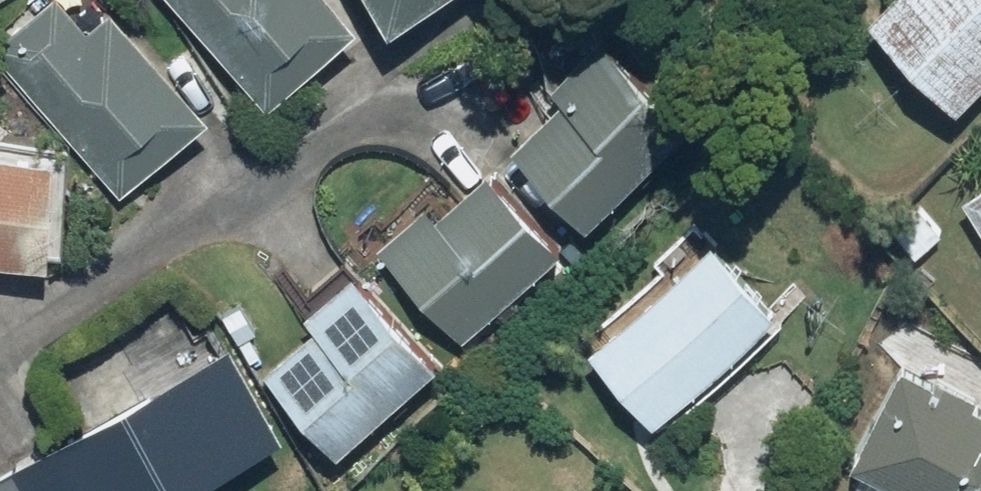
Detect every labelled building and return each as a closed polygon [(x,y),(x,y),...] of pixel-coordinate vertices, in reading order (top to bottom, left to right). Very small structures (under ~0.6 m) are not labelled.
[(123,0),(119,0),(95,22),(75,0),(53,0),(5,44),(138,189),(224,110),(123,0)] [(284,97),(368,18),(351,0),(193,0),(284,97)] [(402,23),(439,0),(388,0),(402,23)] [(881,13),(972,102),(980,92),(980,0),(894,0),(881,13)] [(565,94),(522,131),(593,212),(695,123),(609,24),(549,76),(565,94)] [(67,258),(72,146),(0,142),(0,254),(67,258)] [(439,185),(383,238),(472,331),(573,236),(498,158),(453,200),(439,185)] [(971,192),(980,207),(980,185),(971,192)] [(783,306),(701,213),(653,255),(665,268),(591,334),(662,414),(783,306)] [(343,445),(450,351),(367,256),(315,302),(330,318),(275,367),(343,445)] [(253,358),(266,351),(255,332),(263,327),(245,297),(224,310),(146,357),(158,376),(0,472),(0,490),(171,490),(237,451),(249,471),(273,457),(265,443),(294,425),(253,358)] [(910,363),(859,451),(870,457),(857,481),(874,490),(980,490),(980,404),(910,363)]
